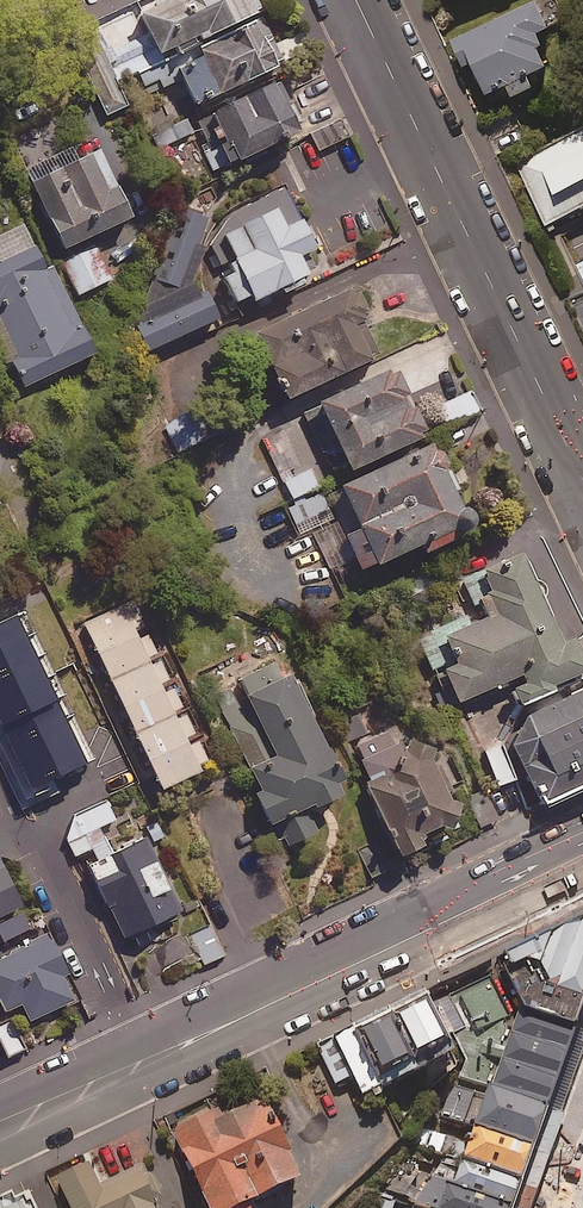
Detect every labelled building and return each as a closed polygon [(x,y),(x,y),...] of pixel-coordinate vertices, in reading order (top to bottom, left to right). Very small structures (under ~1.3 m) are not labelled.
[(94,29),(109,62),(118,58),(126,75),(196,43),(193,36),(256,7),(253,0),(157,0),(94,29)] [(543,0),(539,0),(453,40),(466,67),(473,63),(487,93),(509,83),(515,95),(536,85),(531,73),(550,64),(535,32),(554,24),(543,0)] [(260,16),(139,73),(149,93),(183,77),(195,102),(281,62),(260,16)] [(297,129),(273,79),(211,108),(235,158),(297,129)] [(350,135),(344,120),(312,133),(318,149),(350,135)] [(582,208),(582,128),(513,162),(545,226),(582,208)] [(128,215),(96,146),(77,156),(73,148),(25,170),(61,247),(128,215)] [(313,246),(285,188),(232,213),(238,225),(209,239),(241,304),(279,286),(281,291),(309,277),(297,254),(313,246)] [(197,294),(192,281),(205,245),(197,242),(207,214),(177,204),(136,322),(149,348),(217,316),(205,290),(197,294)] [(24,223),(0,234),(0,340),(21,385),(91,352),(50,264),(45,266),(24,223)] [(112,282),(100,247),(65,259),(76,294),(112,282)] [(360,307),(351,286),(255,330),(286,396),(376,354),(355,309),(360,307)] [(425,392),(408,357),(303,407),(324,452),(338,445),(349,467),(422,433),(407,400),(425,392)] [(480,410),(472,390),(440,403),(448,423),(480,410)] [(194,419),(171,427),(178,449),(201,442),(194,419)] [(324,490),(335,515),(310,527),(328,568),(354,556),(360,569),(418,542),(422,550),(472,527),(432,441),(324,490)] [(317,486),(309,469),(284,480),(292,497),(317,486)] [(328,508),(321,492),(288,507),(295,524),(328,508)] [(521,553),(462,579),(473,604),(480,601),(487,616),(472,623),(468,614),(418,636),(432,669),(443,664),(459,701),(506,680),(517,704),(552,689),(550,684),(582,670),(582,663),(572,637),(561,642),(550,617),(552,616),(544,598),(547,591),(547,586),(543,581),(536,579),(526,557),(524,558),(521,553)] [(100,700),(83,708),(71,681),(60,686),(40,643),(62,633),(47,599),(8,617),(20,642),(0,652),(0,679),(7,693),(0,696),(0,728),(1,730),(18,722),(29,744),(72,724),(77,735),(70,738),(78,756),(85,752),(105,796),(133,784),(107,728),(112,726),(100,700)] [(108,678),(146,660),(144,655),(155,650),(146,631),(136,636),(132,629),(143,624),(132,601),(83,623),(108,678)] [(146,660),(108,678),(134,733),(172,715),(170,710),(180,705),(172,688),(164,692),(160,683),(168,679),(159,659),(148,664),(146,660)] [(281,679),(273,662),(215,688),(261,792),(258,794),(281,846),(316,831),(306,809),(342,793),(290,675),(281,679)] [(529,715),(514,746),(542,806),(582,789),(582,691),(529,715)] [(455,819),(410,715),(388,725),(379,705),(341,721),(398,854),(424,843),(420,834),(455,819)] [(195,764),(206,759),(198,742),(187,747),(182,736),(192,731),(184,713),(174,718),(172,715),(134,733),(159,788),(198,770),(195,764)] [(485,792),(463,802),(478,832),(499,822),(485,792)] [(106,802),(70,819),(65,842),(72,856),(92,847),(98,860),(87,864),(120,937),(180,910),(146,836),(110,853),(98,826),(114,819),(106,802)] [(389,868),(376,843),(360,852),(373,877),(389,868)] [(20,906),(2,867),(0,868),(0,915),(20,906)] [(501,954),(507,969),(582,996),(582,919),(501,954)] [(224,955),(212,927),(194,935),(206,963),(224,955)] [(49,936),(0,960),(0,1013),(20,1003),(29,1020),(73,999),(61,975),(67,972),(49,936)] [(436,986),(341,1032),(372,1096),(467,1049),(436,986)] [(575,1028),(528,1008),(500,1085),(506,1087),(546,1107),(575,1028)] [(12,1021),(0,1027),(0,1040),(7,1056),(24,1048),(12,1021)] [(269,1083),(177,1128),(216,1207),(244,1207),(313,1174),(269,1083)] [(532,1147),(546,1107),(506,1087),(492,1125),(532,1147)] [(521,1180),(532,1147),(492,1125),(484,1123),(472,1156),(476,1157),(521,1180)] [(159,1200),(175,1192),(158,1157),(113,1178),(101,1154),(59,1174),(75,1207),(163,1207),(159,1200)] [(512,1202),(521,1180),(476,1157),(467,1182),(512,1202)] [(512,1202),(467,1182),(458,1179),(448,1207),(510,1207),(512,1202)] [(25,1184),(0,1196),(0,1207),(37,1207),(25,1184)] [(400,1201),(383,1190),(371,1207),(395,1207),(400,1201)]
